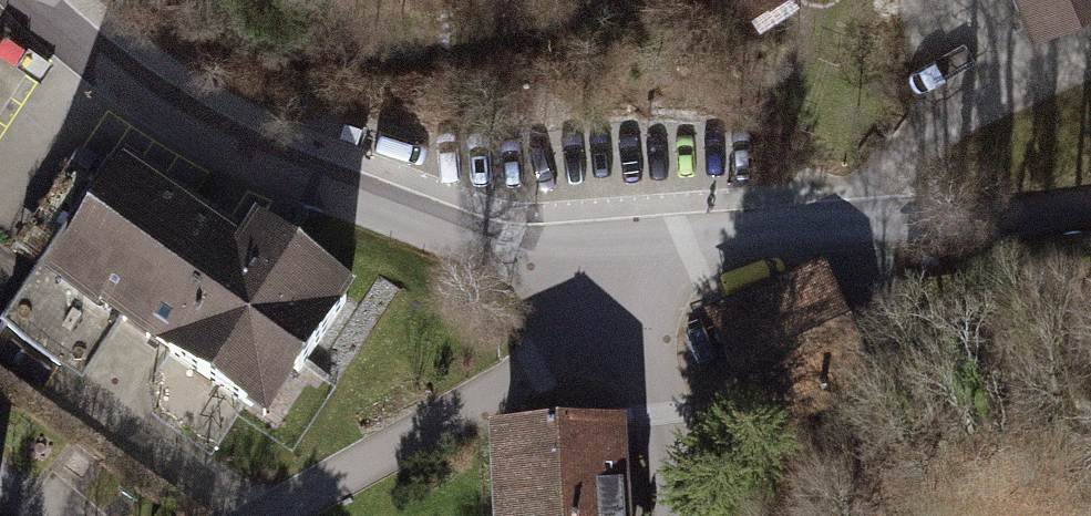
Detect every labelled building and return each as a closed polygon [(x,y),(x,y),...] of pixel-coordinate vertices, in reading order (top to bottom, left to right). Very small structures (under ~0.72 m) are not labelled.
[(1026,15),(1062,0),(1019,0),(1026,15)] [(217,245),(96,169),(22,284),(261,436),(347,302),(228,227),(217,245)] [(752,413),(860,364),(818,272),(710,321),(752,413)] [(475,436),(479,515),(622,515),(617,428),(475,436)]
